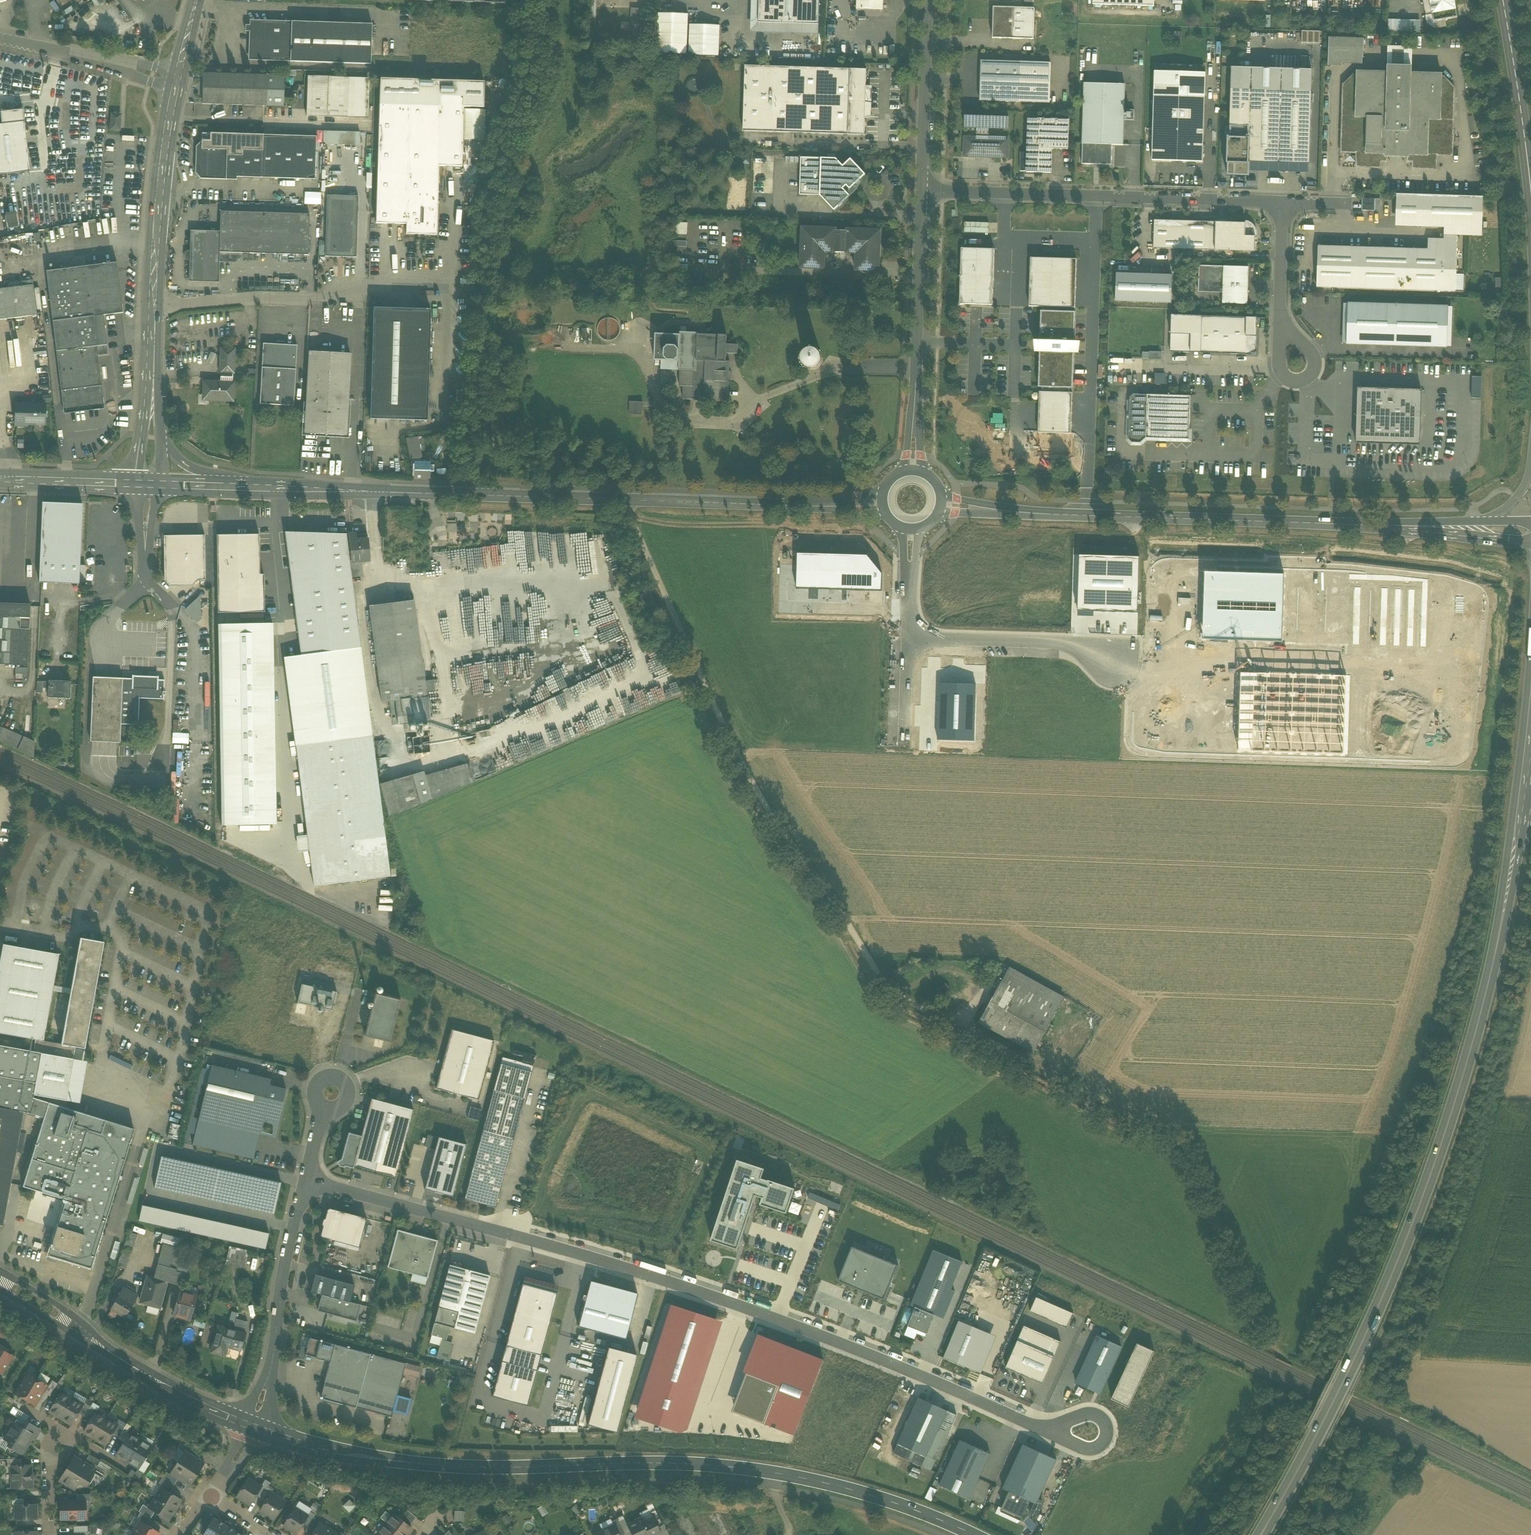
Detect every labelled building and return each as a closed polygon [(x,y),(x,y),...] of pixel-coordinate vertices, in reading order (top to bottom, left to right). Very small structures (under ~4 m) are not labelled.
[(751,32),(819,35),(819,25),(759,23),(760,0),(752,0),(751,32)] [(820,0),(760,0),(759,23),(819,25),(820,0)] [(883,10),(883,0),(857,0),(857,9),(883,10)] [(1434,22),(1457,18),(1454,0),(1429,0),(1431,9),(1432,14),(1434,22)] [(993,38),(1013,39),(1014,8),(994,7),(993,38)] [(631,20),(643,21),(643,9),(631,8),(631,20)] [(1035,8),(1014,8),(1013,39),(1034,39),(1035,8)] [(689,14),(658,13),(657,54),(687,55),(689,14)] [(1388,20),(1388,31),(1419,32),(1420,21),(1388,20)] [(291,21),(291,23),(290,60),(290,62),(371,64),(372,24),(291,21)] [(250,58),(290,60),(291,23),(252,22),(250,58)] [(720,25),(690,24),(689,55),(719,56),(720,25)] [(1328,65),(1342,66),(1343,57),(1363,58),(1364,39),(1329,38),(1328,65)] [(1387,66),(1388,66),(1411,66),(1412,66),(1412,47),(1388,46),(1387,66)] [(1316,69),(1315,80),(1320,80),(1321,49),(1312,49),(1311,69),(1316,69)] [(980,101),(1020,102),(1021,62),(981,61),(980,101)] [(1051,63),(1021,62),(1020,102),(1050,103),(1051,63)] [(744,131),(849,134),(851,69),(746,66),(744,131)] [(1357,72),(1357,73),(1355,118),(1367,118),(1366,154),(1384,154),(1384,156),(1386,156),(1407,157),(1409,157),(1409,155),(1427,156),(1429,120),(1440,120),(1441,76),(1441,74),(1411,73),(1411,66),(1388,66),(1388,72),(1357,72)] [(1232,68),(1231,90),(1311,92),(1312,70),(1307,70),(1301,70),(1232,68)] [(867,70),(851,69),(849,134),(865,135),(865,119),(866,86),(867,70)] [(1155,71),(1154,96),(1205,97),(1206,73),(1155,71)] [(202,104),(267,106),(268,75),(266,75),(203,73),(202,104)] [(1386,161),(1386,156),(1384,156),(1384,154),(1366,154),(1367,118),(1355,118),(1357,73),(1355,73),(1343,84),(1341,153),(1356,154),(1356,157),(1353,157),(1351,158),(1353,161),(1356,161),(1356,167),(1380,168),(1381,161),(1386,161)] [(267,106),(283,107),(284,76),(268,75),(267,106)] [(307,116),(347,117),(348,77),(308,76),(307,116)] [(1444,76),(1441,76),(1440,120),(1429,120),(1427,156),(1409,155),(1409,157),(1407,157),(1407,162),(1412,162),(1412,169),(1437,170),(1437,156),(1453,157),(1455,88),(1444,76)] [(368,78),(348,77),(347,117),(367,118),(368,78)] [(380,79),(379,103),(439,105),(440,96),(464,96),(463,107),(483,107),(484,82),(380,79)] [(503,89),(509,92),(513,81),(507,79),(503,89)] [(1123,145),(1124,120),(1124,110),(1125,84),(1084,83),(1083,144),(1112,145),(1123,145)] [(1231,90),(1230,138),(1249,138),(1248,162),(1249,162),(1309,164),(1311,92),(1231,90)] [(463,109),(463,107),(464,96),(440,96),(439,105),(379,103),(376,223),(406,224),(407,203),(437,204),(438,166),(462,167),(462,139),(463,109)] [(1154,96),(1152,144),(1203,145),(1205,97),(1154,96)] [(1,124),(24,122),(23,109),(0,112),(1,124)] [(485,110),(463,109),(462,139),(484,140),(485,110)] [(1134,110),(1124,110),(1124,120),(1134,120),(1134,110)] [(965,116),(965,127),(978,128),(988,128),(1009,129),(1009,117),(965,116)] [(1052,149),(1068,150),(1069,120),(1028,118),(1027,148),(1052,149)] [(0,124),(0,175),(30,172),(25,122),(24,122),(1,124),(0,124)] [(988,138),(988,128),(978,128),(978,138),(988,138)] [(360,132),(325,131),(325,145),(360,146),(360,132)] [(237,177),(261,178),(263,135),(202,133),(201,141),(196,146),(195,173),(201,179),(237,180),(237,177)] [(316,137),(263,135),(261,178),(315,180),(316,137)] [(63,136),(47,136),(48,146),(63,146),(63,136)] [(981,157),(1008,158),(1009,139),(988,138),(978,138),(965,137),(964,156),(976,157),(976,155),(981,155),(981,157)] [(1248,164),(1248,162),(1249,138),(1230,138),(1228,138),(1227,163),(1228,163),(1235,164),(1235,166),(1241,166),(1241,164),(1248,164)] [(1112,165),(1112,145),(1083,144),(1082,164),(1094,164),(1094,162),(1100,163),(1100,165),(1112,165)] [(1203,162),(1203,145),(1152,144),(1152,160),(1203,162)] [(1026,172),(1035,172),(1042,173),(1051,173),(1052,149),(1027,148),(1027,161),(1026,171),(1026,172)] [(61,152),(48,153),(49,165),(61,164),(61,152)] [(774,157),(753,156),(752,192),(773,193),(774,157)] [(800,195),(820,195),(821,195),(822,158),(801,158),(800,195)] [(836,159),(822,158),(821,195),(820,195),(835,210),(850,196),(843,189),(847,185),(850,189),(865,175),(851,159),(843,167),(836,159)] [(1249,162),(1248,162),(1248,164),(1241,164),(1241,166),(1235,166),(1235,164),(1228,163),(1227,175),(1249,176),(1249,171),(1249,162)] [(1309,173),(1309,164),(1249,162),(1249,171),(1309,173)] [(1395,226),(1421,227),(1422,195),(1396,194),(1395,226)] [(1483,197),(1422,195),(1421,227),(1444,228),(1482,229),(1483,197)] [(325,256),(356,257),(358,197),(327,196),(325,256)] [(1362,211),(1380,211),(1381,199),(1363,199),(1362,211)] [(436,235),(437,204),(407,203),(406,224),(406,234),(436,235)] [(221,211),(220,231),(219,252),(220,252),(220,262),(235,262),(242,257),(242,253),(308,255),(310,214),(221,211)] [(1153,248),(1215,250),(1216,222),(1154,220),(1153,248)] [(1246,221),(1245,223),(1246,223),(1245,236),(1256,236),(1256,237),(1258,237),(1257,232),(1255,227),(1252,223),(1248,221),(1246,221)] [(677,235),(688,235),(688,223),(673,222),(673,235),(677,235)] [(1255,251),(1256,237),(1256,236),(1245,236),(1246,223),(1245,223),(1216,222),(1215,250),(1255,251)] [(856,270),(880,271),(881,230),(847,229),(847,231),(836,230),(836,228),(802,227),(801,268),(825,269),(825,252),(836,252),(846,253),(856,253),(856,270)] [(1482,236),(1482,229),(1444,228),(1444,235),(1457,235),(1482,236)] [(219,282),(220,262),(220,252),(219,252),(220,231),(190,230),(190,251),(190,261),(189,281),(219,282)] [(1457,250),(1457,235),(1444,235),(1444,239),(1444,250),(1457,250)] [(1439,250),(1444,250),(1444,239),(1428,239),(1428,250),(1439,250)] [(1438,291),(1439,270),(1439,250),(1428,250),(1318,246),(1317,287),(1438,291)] [(960,304),(993,305),(995,249),(962,248),(961,255),(960,304)] [(1444,250),(1439,250),(1439,270),(1446,270),(1446,268),(1456,268),(1457,250),(1444,250)] [(1042,307),(1042,311),(1072,312),(1072,308),(1075,308),(1076,259),(1073,259),(1031,258),(1029,306),(1042,307)] [(46,271),(53,321),(93,316),(103,315),(123,313),(117,262),(52,270),(50,270),(46,271)] [(1198,290),(1223,291),(1224,266),(1199,266),(1198,290)] [(1223,303),(1248,304),(1249,267),(1224,266),(1223,291),(1223,303)] [(1438,291),(1455,292),(1455,290),(1456,274),(1456,268),(1446,268),(1446,270),(1439,270),(1438,291)] [(1172,275),(1116,273),(1115,301),(1171,303),(1172,275)] [(1464,274),(1456,274),(1455,290),(1463,290),(1464,274)] [(37,315),(33,285),(3,289),(0,289),(0,320),(37,315)] [(1347,344),(1447,347),(1448,307),(1448,306),(1348,303),(1348,304),(1347,343),(1347,344)] [(370,419),(427,421),(430,309),(373,308),(370,419)] [(1041,311),(1040,341),(1075,342),(1075,337),(1075,336),(1076,312),(1072,312),(1042,311),(1041,311)] [(97,346),(107,345),(103,315),(93,316),(97,346)] [(1231,354),(1253,355),(1257,351),(1257,326),(1257,318),(1172,315),(1170,352),(1231,354)] [(53,321),(56,351),(97,346),(93,316),(53,321)] [(600,338),(605,341),(611,341),(617,338),(620,332),(620,326),(617,321),(612,318),(605,318),(600,321),(597,326),(597,332),(600,338)] [(581,340),(589,340),(589,329),(589,328),(581,328),(581,340)] [(681,332),(680,335),(679,361),(679,370),(681,370),(697,371),(697,361),(699,334),(699,333),(681,332)] [(655,360),(662,360),(679,361),(680,335),(656,334),(655,360)] [(699,334),(697,361),(726,362),(726,361),(727,353),(737,354),(738,345),(727,344),(727,336),(699,334)] [(1038,351),(1040,351),(1074,352),(1075,352),(1076,342),(1075,342),(1040,341),(1039,341),(1038,351)] [(263,343),(262,367),(296,369),(297,345),(263,343)] [(108,355),(107,345),(97,346),(98,356),(108,355)] [(61,391),(102,386),(101,380),(98,356),(97,346),(56,351),(61,391)] [(233,373),(234,349),(221,349),(220,372),(221,372),(233,373)] [(823,364),(824,357),(819,352),(813,350),(807,354),(804,360),(806,366),(812,370),(819,369),(823,364)] [(1038,387),(1042,387),(1070,388),(1073,388),(1073,385),(1074,352),(1040,351),(1038,387)] [(16,368),(15,362),(7,363),(6,352),(0,352),(0,370),(16,368)] [(305,433),(346,435),(351,354),(310,352),(305,433)] [(679,370),(679,361),(662,360),(661,369),(679,370)] [(730,361),(726,361),(726,362),(697,361),(697,371),(681,370),(680,386),(684,386),(683,399),(728,402),(730,361)] [(294,406),(296,369),(262,367),(260,404),(294,406)] [(221,372),(220,382),(232,383),(233,373),(221,372)] [(1156,372),(1155,383),(1166,383),(1166,373),(1156,372)] [(1482,377),(1472,377),(1471,398),(1481,399),(1482,377)] [(233,383),(232,383),(220,382),(204,382),(204,395),(209,395),(209,400),(232,400),(233,383)] [(104,406),(102,386),(61,391),(64,410),(104,406)] [(1070,392),(1070,388),(1042,387),(1042,392),(1039,392),(1038,432),(1071,433),(1072,393),(1070,392)] [(1421,390),(1357,388),(1356,443),(1420,445),(1421,390)] [(1141,443),(1146,438),(1147,395),(1139,395),(1139,394),(1134,394),(1130,398),(1129,413),(1127,417),(1129,420),(1129,439),(1132,443),(1141,443)] [(1147,395),(1146,438),(1189,440),(1191,396),(1147,395)] [(630,414),(642,415),(643,402),(630,402),(630,414)] [(15,427),(28,427),(28,424),(36,424),(36,420),(45,421),(46,404),(45,404),(45,405),(16,404),(15,427)] [(104,409),(104,406),(64,410),(64,414),(104,409)] [(406,439),(410,459),(416,458),(417,458),(413,438),(406,439)] [(414,478),(430,479),(430,463),(416,462),(414,462),(414,463),(414,478)] [(86,566),(80,566),(83,504),(42,503),(39,583),(79,584),(85,584),(86,566)] [(361,648),(352,577),(350,564),(346,535),(285,533),(301,656),(361,648)] [(217,535),(218,613),(265,612),(264,574),(260,574),(259,534),(217,535)] [(348,535),(352,562),(369,560),(367,536),(367,534),(348,535)] [(205,535),(164,536),(164,580),(171,586),(192,586),(198,580),(205,580),(205,535)] [(867,555),(797,553),(797,588),(882,591),(883,573),(867,555)] [(1080,555),(1078,611),(1094,612),(1138,613),(1140,557),(1080,555)] [(361,563),(350,564),(352,577),(363,576),(361,563)] [(1203,640),(1255,641),(1282,642),(1282,641),(1284,574),(1205,572),(1203,640)] [(610,607),(606,595),(587,601),(590,613),(610,607)] [(200,597),(185,610),(197,622),(200,620),(200,597)] [(390,702),(393,725),(404,724),(414,723),(414,722),(427,721),(430,720),(428,697),(423,660),(422,660),(414,600),(369,606),(382,703),(390,702)] [(0,603),(0,617),(20,617),(20,604),(0,603)] [(20,604),(20,617),(30,618),(30,605),(20,604)] [(0,617),(0,665),(28,666),(30,618),(20,617),(0,617)] [(218,625),(221,826),(276,824),(272,624),(218,625)] [(1255,641),(1254,673),(1346,676),(1347,643),(1282,641),(1282,642),(1255,641)] [(390,876),(361,648),(301,656),(284,658),(308,838),(297,840),(299,849),(309,848),(314,886),(390,876)] [(1347,676),(1346,676),(1254,673),(1241,672),(1238,751),(1344,755),(1347,676)] [(132,679),(123,678),(121,724),(139,725),(140,699),(164,700),(164,695),(166,695),(166,692),(164,692),(165,680),(158,680),(159,676),(157,676),(157,677),(134,676),(134,675),(132,675),(132,679)] [(120,743),(121,724),(123,678),(93,677),(90,742),(120,743)] [(37,693),(43,693),(43,688),(48,688),(49,682),(37,681),(37,693)] [(48,698),(70,699),(71,682),(49,681),(49,682),(48,688),(48,698)] [(940,683),(939,702),(947,702),(948,695),(976,696),(976,684),(940,683)] [(431,691),(431,703),(439,703),(438,695),(434,695),(434,691),(431,691)] [(974,741),(976,696),(948,695),(947,702),(939,702),(938,739),(958,740),(974,741)] [(415,738),(428,736),(427,721),(414,722),(414,723),(404,724),(404,733),(415,732),(415,738)] [(2,742),(8,730),(0,727),(0,741),(2,742)] [(2,742),(18,750),(24,737),(8,730),(2,742)] [(173,732),(173,742),(189,742),(189,732),(173,732)] [(412,738),(413,754),(430,752),(428,736),(415,738),(412,738)] [(35,741),(24,737),(18,750),(34,758),(35,741)] [(958,750),(958,740),(938,739),(938,749),(958,750)] [(448,772),(454,789),(475,781),(470,766),(448,772)] [(412,807),(431,799),(426,779),(423,771),(403,777),(412,807)] [(448,772),(426,779),(431,799),(454,789),(448,772)] [(389,816),(412,807),(403,777),(380,784),(389,816)] [(376,889),(376,884),(363,884),(364,892),(374,891),(375,894),(387,893),(387,889),(376,889)] [(80,938),(61,1044),(61,1045),(75,1047),(85,1049),(104,942),(80,938)] [(35,1040),(43,1041),(59,954),(3,944),(0,962),(0,1033),(35,1040)] [(981,1020),(1035,1050),(1063,998),(1010,968),(981,1020)] [(337,992),(301,984),(297,1003),(333,1011),(337,992)] [(375,994),(365,1036),(391,1042),(401,1000),(375,994)] [(433,1051),(445,1054),(452,1030),(440,1027),(433,1051)] [(445,1054),(436,1089),(478,1100),(494,1041),(452,1030),(445,1054)] [(35,1040),(33,1051),(41,1053),(33,1098),(49,1103),(65,1108),(66,1100),(73,1059),(75,1047),(61,1045),(61,1044),(43,1041),(35,1040)] [(44,1117),(45,1117),(49,1103),(33,1098),(41,1053),(33,1051),(11,1047),(0,1045),(0,1225),(3,1226),(16,1152),(22,1153),(26,1133),(20,1132),(22,1120),(23,1112),(31,1113),(35,1115),(44,1117)] [(514,1048),(512,1054),(534,1061),(536,1055),(514,1048)] [(502,1057),(493,1091),(524,1099),(533,1065),(502,1057)] [(87,1061),(73,1059),(66,1100),(79,1103),(87,1061)] [(210,1070),(210,1071),(269,1085),(270,1079),(211,1065),(210,1070)] [(210,1071),(210,1070),(202,1068),(183,1142),(187,1143),(190,1133),(195,1134),(198,1120),(199,1118),(193,1117),(201,1084),(206,1086),(210,1071)] [(245,1131),(258,1134),(262,1116),(276,1120),(283,1089),(286,1090),(286,1089),(269,1085),(210,1071),(206,1086),(199,1118),(198,1120),(245,1131)] [(259,1134),(274,1138),(286,1090),(283,1089),(276,1120),(262,1116),(258,1134),(259,1134)] [(493,1091),(482,1131),(513,1140),(524,1099),(493,1091)] [(371,1099),(361,1136),(353,1166),(354,1166),(395,1177),(413,1110),(371,1099)] [(44,1117),(31,1159),(60,1167),(73,1125),(88,1130),(101,1134),(106,1120),(65,1108),(49,1103),(45,1117),(44,1117)] [(470,1106),(467,1118),(479,1121),(482,1109),(470,1106)] [(20,1132),(26,1133),(29,1133),(35,1115),(31,1113),(23,1112),(22,1120),(20,1132)] [(106,1120),(101,1134),(130,1143),(134,1129),(106,1120)] [(195,1134),(192,1144),(253,1159),(254,1158),(252,1158),(254,1148),(243,1140),(245,1131),(198,1120),(195,1134)] [(60,1167),(74,1172),(88,1130),(73,1125),(60,1167)] [(66,1199),(63,1208),(62,1213),(55,1235),(53,1240),(53,1241),(52,1244),(51,1244),(50,1247),(51,1247),(48,1255),(91,1268),(130,1143),(101,1134),(88,1130),(74,1172),(66,1199)] [(254,1158),(259,1134),(258,1134),(245,1131),(243,1140),(254,1148),(252,1158),(254,1158)] [(495,1207),(513,1140),(482,1131),(464,1199),(495,1207)] [(353,1168),(354,1166),(353,1166),(361,1136),(348,1132),(341,1159),(337,1162),(339,1166),(344,1167),(345,1166),(353,1168)] [(434,1137),(428,1135),(425,1147),(431,1148),(434,1137)] [(425,1189),(453,1197),(466,1145),(438,1137),(425,1189)] [(144,1148),(138,1165),(143,1166),(149,1150),(144,1148)] [(158,1172),(278,1198),(281,1183),(161,1156),(158,1172)] [(74,1172),(60,1167),(31,1159),(23,1186),(66,1199),(74,1172)] [(738,1160),(711,1240),(738,1250),(755,1199),(762,1202),(761,1205),(787,1213),(795,1188),(769,1180),(769,1181),(762,1178),(765,1169),(738,1160)] [(278,1198),(158,1172),(154,1187),(274,1214),(278,1198)] [(140,1179),(134,1178),(127,1203),(132,1205),(140,1179)] [(808,1198),(817,1202),(819,1196),(810,1193),(808,1198)] [(817,1202),(829,1207),(832,1201),(819,1196),(817,1202)] [(58,1212),(62,1213),(63,1208),(48,1204),(36,1200),(30,1219),(54,1226),(58,1212)] [(840,1205),(832,1201),(829,1207),(838,1210),(840,1205)] [(269,1233),(142,1205),(138,1221),(265,1249),(269,1233)] [(322,1237),(359,1247),(366,1218),(329,1209),(327,1210),(325,1219),(323,1220),(322,1222),(322,1225),(323,1226),(320,1235),(322,1237)] [(417,1275),(427,1278),(437,1241),(397,1230),(387,1267),(390,1268),(417,1275)] [(117,1267),(125,1269),(138,1235),(130,1233),(129,1232),(117,1267)] [(115,1241),(110,1258),(115,1259),(120,1243),(115,1241)] [(176,1271),(176,1269),(171,1267),(176,1248),(163,1244),(154,1278),(154,1279),(167,1282),(172,1284),(176,1271)] [(226,1263),(244,1268),(248,1251),(230,1247),(226,1263)] [(852,1247),(838,1281),(885,1300),(899,1265),(884,1259),(885,1256),(884,1256),(883,1258),(869,1252),(869,1250),(867,1253),(852,1247)] [(182,1249),(176,1248),(171,1267),(176,1269),(182,1249)] [(987,1259),(996,1262),(999,1254),(986,1249),(980,1263),(985,1265),(987,1259)] [(934,1250),(922,1277),(951,1289),(962,1261),(934,1250)] [(450,1265),(450,1264),(434,1323),(449,1327),(474,1334),(490,1275),(462,1268),(463,1264),(451,1261),(450,1265)] [(390,1268),(383,1296),(405,1302),(405,1300),(412,1302),(414,1293),(412,1293),(415,1282),(417,1275),(390,1268)] [(172,1284),(180,1286),(183,1273),(176,1271),(172,1284)] [(322,1295),(350,1302),(354,1285),(315,1275),(310,1292),(322,1295)] [(427,1278),(417,1275),(415,1282),(425,1285),(427,1278)] [(146,1312),(158,1315),(159,1308),(167,1282),(154,1279),(154,1278),(148,1276),(140,1303),(148,1305),(146,1312)] [(522,1284),(520,1291),(527,1293),(529,1286),(557,1293),(558,1286),(524,1277),(522,1284)] [(955,1291),(951,1289),(922,1277),(911,1305),(916,1307),(934,1315),(943,1319),(955,1291)] [(834,1285),(823,1280),(819,1290),(830,1295),(834,1285)] [(638,1295),(591,1281),(578,1325),(625,1339),(638,1295)] [(111,1309),(125,1317),(137,1296),(134,1294),(135,1291),(127,1286),(125,1289),(123,1288),(111,1309)] [(520,1291),(514,1312),(550,1321),(557,1293),(529,1286),(527,1293),(520,1291)] [(188,1293),(196,1295),(198,1289),(190,1287),(188,1293)] [(174,1315),(190,1319),(192,1309),(195,1308),(195,1305),(194,1303),(196,1295),(188,1293),(180,1291),(174,1315)] [(317,1311),(356,1321),(361,1305),(350,1302),(322,1295),(317,1311)] [(1073,1313),(1037,1297),(1030,1312),(1067,1328),(1073,1313)] [(674,1306),(640,1410),(682,1424),(716,1319),(674,1306)] [(934,1315),(916,1307),(908,1326),(919,1330),(927,1333),(934,1315)] [(514,1312),(505,1346),(540,1355),(550,1321),(514,1312)] [(233,1330),(244,1334),(248,1322),(236,1319),(233,1330)] [(959,1320),(944,1358),(972,1369),(987,1332),(959,1320)] [(449,1327),(434,1323),(431,1335),(442,1338),(446,1339),(449,1327)] [(1024,1325),(1018,1340),(1055,1356),(1061,1341),(1024,1325)] [(211,1352),(224,1356),(227,1346),(241,1350),(246,1334),(244,1334),(233,1330),(218,1326),(211,1352)] [(919,1330),(908,1326),(905,1335),(915,1339),(919,1330)] [(996,1336),(987,1332),(972,1369),(981,1373),(996,1336)] [(442,1338),(431,1335),(429,1342),(440,1346),(442,1338)] [(1122,1347),(1097,1335),(1076,1382),(1100,1394),(1122,1347)] [(824,1359),(764,1336),(735,1411),(795,1434),(824,1359)] [(305,1355),(316,1358),(320,1341),(310,1338),(307,1348),(305,1355)] [(446,1339),(442,1338),(440,1346),(437,1357),(450,1361),(454,1343),(446,1341),(446,1339)] [(1055,1356),(1018,1340),(1006,1368),(1043,1384),(1055,1356)] [(334,1344),(320,1341),(316,1358),(330,1362),(334,1344)] [(582,1341),(578,1355),(602,1361),(605,1348),(582,1341)] [(1129,1407),(1156,1350),(1138,1342),(1111,1398),(1129,1407)] [(343,1404),(356,1408),(367,1365),(370,1354),(334,1344),(330,1362),(321,1393),(320,1397),(320,1398),(323,1399),(322,1400),(342,1405),(343,1404)] [(298,1358),(304,1359),(305,1355),(307,1348),(301,1346),(298,1358)] [(505,1346),(501,1361),(536,1370),(540,1355),(505,1346)] [(637,1355),(608,1347),(587,1424),(616,1432),(637,1355)] [(2,1373),(13,1356),(0,1348),(0,1371),(2,1373)] [(378,1356),(370,1354),(367,1365),(375,1367),(378,1356)] [(375,1367),(367,1365),(356,1408),(391,1417),(393,1411),(397,1395),(403,1373),(406,1363),(378,1356),(375,1367)] [(527,1405),(536,1370),(501,1361),(492,1396),(527,1405)] [(403,1373),(409,1375),(412,1365),(406,1363),(403,1373)] [(420,1367),(412,1365),(409,1375),(418,1377),(420,1367)] [(14,1393),(25,1400),(37,1379),(27,1373),(14,1393)] [(47,1385),(37,1379),(25,1400),(35,1406),(47,1385)] [(44,1393),(50,1396),(56,1386),(57,1384),(52,1381),(44,1393)] [(580,1414),(585,1390),(579,1389),(580,1388),(565,1384),(559,1410),(580,1414)] [(50,1396),(56,1400),(61,1392),(63,1390),(56,1386),(50,1396)] [(50,1411),(61,1417),(72,1399),(61,1392),(56,1400),(50,1411)] [(2,1399),(10,1405),(13,1400),(4,1394),(2,1399)] [(393,1411),(407,1415),(411,1399),(397,1395),(393,1411)] [(893,1453),(931,1470),(957,1415),(919,1397),(893,1453)] [(83,1405),(72,1399),(61,1417),(72,1424),(78,1413),(83,1405)] [(78,1413),(84,1417),(91,1406),(84,1403),(83,1405),(78,1413)] [(9,1411),(15,1415),(18,1409),(12,1406),(9,1411)] [(97,1410),(91,1406),(84,1417),(91,1420),(95,1413),(96,1413),(97,1410)] [(18,1410),(18,1409),(15,1415),(26,1421),(29,1416),(18,1410)] [(84,1431),(95,1438),(106,1419),(96,1413),(95,1413),(91,1420),(84,1431)] [(117,1426),(106,1419),(95,1438),(106,1445),(113,1433),(117,1426)] [(113,1433),(119,1436),(127,1424),(120,1420),(117,1426),(113,1433)] [(8,1446),(9,1447),(9,1448),(9,1450),(10,1452),(12,1452),(14,1451),(15,1450),(21,1453),(30,1437),(23,1433),(29,1423),(26,1421),(22,1428),(13,1423),(4,1439),(10,1442),(8,1446)] [(30,1437),(34,1440),(40,1430),(29,1423),(23,1433),(30,1437)] [(133,1428),(127,1424),(119,1436),(125,1440),(129,1434),(133,1428)] [(117,1454),(128,1461),(140,1440),(129,1434),(125,1440),(117,1454)] [(151,1447),(140,1440),(128,1461),(139,1467),(151,1447)] [(940,1485),(969,1498),(990,1454),(960,1440),(940,1485)] [(194,1446),(200,1457),(205,1455),(199,1443),(194,1446)] [(1057,1459),(1023,1444),(1003,1488),(1010,1492),(1010,1491),(1014,1493),(1015,1491),(1025,1495),(1024,1498),(1030,1500),(1030,1501),(1034,1503),(1036,1504),(1038,1500),(1057,1459)] [(177,1462),(197,1475),(198,1475),(198,1474),(205,1463),(184,1450),(177,1462)] [(87,1460),(97,1466),(100,1461),(90,1455),(87,1460)] [(60,1480),(74,1489),(79,1481),(86,1485),(95,1470),(74,1457),(60,1480)] [(197,1476),(197,1475),(177,1462),(176,1463),(177,1463),(169,1474),(177,1479),(190,1487),(197,1476)] [(19,1488),(20,1490),(23,1490),(25,1488),(25,1487),(32,1487),(31,1479),(33,1479),(32,1473),(31,1473),(31,1465),(21,1466),(11,1466),(12,1488),(19,1488)] [(130,1475),(139,1480),(144,1473),(139,1470),(137,1472),(133,1470),(130,1475)] [(166,1472),(163,1477),(174,1484),(177,1479),(169,1474),(166,1472)] [(169,1492),(174,1484),(163,1477),(158,1485),(161,1487),(169,1492)] [(237,1496),(249,1504),(255,1495),(261,1486),(248,1478),(242,1488),(241,1487),(239,1488),(237,1490),(238,1493),(239,1493),(237,1496)] [(255,1495),(261,1498),(269,1485),(270,1483),(265,1479),(261,1486),(255,1495)] [(274,1489),(269,1485),(261,1498),(260,1499),(265,1503),(271,1493),(274,1489)] [(161,1487),(155,1497),(175,1510),(182,1500),(169,1492),(161,1487)] [(1010,1491),(1010,1492),(1002,1508),(1013,1512),(1022,1517),(1030,1501),(1030,1500),(1024,1498),(1025,1495),(1015,1491),(1014,1493),(1010,1491)] [(260,1511),(273,1519),(284,1501),(271,1493),(265,1503),(260,1511)] [(168,1521),(175,1510),(155,1497),(148,1508),(155,1512),(168,1521)] [(350,1499),(343,1505),(350,1511),(356,1505),(350,1499)] [(1044,1503),(1038,1500),(1036,1504),(1034,1503),(1030,1513),(1037,1520),(1044,1503)] [(60,1502),(61,1519),(76,1518),(76,1516),(85,1515),(85,1501),(74,1502),(60,1502)] [(639,1513),(642,1519),(643,1521),(651,1517),(649,1512),(655,1509),(651,1502),(645,1505),(647,1509),(639,1513)] [(16,1505),(16,1520),(36,1519),(36,1504),(24,1504),(16,1505)] [(143,1505),(139,1511),(151,1519),(155,1512),(148,1508),(143,1505)] [(1013,1512),(1002,1508),(999,1506),(996,1513),(1010,1520),(1011,1516),(1013,1512)] [(283,1526),(296,1534),(303,1523),(307,1516),(294,1508),(283,1526)] [(397,1517),(409,1526),(416,1517),(407,1509),(403,1514),(401,1512),(397,1517)] [(652,1516),(657,1528),(663,1525),(655,1509),(649,1512),(651,1517),(652,1516)] [(148,1523),(151,1519),(139,1511),(136,1516),(148,1523)] [(453,1522),(463,1523),(464,1513),(454,1511),(453,1522)] [(303,1523),(308,1526),(312,1520),(315,1515),(310,1512),(307,1516),(303,1523)] [(1013,1512),(1011,1516),(1019,1520),(1020,1521),(1022,1517),(1013,1512)] [(202,1525),(207,1528),(213,1518),(214,1517),(209,1514),(202,1525)] [(385,1524),(399,1534),(408,1534),(412,1529),(409,1526),(397,1517),(394,1514),(385,1524)] [(632,1534),(661,1534),(657,1528),(652,1516),(651,1517),(643,1521),(642,1519),(628,1526),(630,1531),(632,1534)] [(224,1525),(222,1524),(223,1523),(219,1520),(218,1521),(213,1518),(207,1528),(203,1534),(217,1534),(224,1525)] [(619,1534),(622,1534),(625,1534),(618,1521),(617,1518),(611,1521),(613,1525),(614,1525),(619,1534)] [(618,1521),(625,1534),(630,1531),(628,1526),(624,1518),(618,1521)] [(599,1524),(602,1531),(613,1525),(611,1521),(610,1519),(599,1524)] [(304,1532),(309,1534),(317,1523),(312,1520),(308,1526),(304,1532)] [(133,1532),(138,1534),(159,1534),(160,1534),(140,1521),(133,1532)] [(338,1534),(319,1523),(312,1534),(338,1534)] [(385,1524),(377,1534),(378,1534),(399,1534),(385,1524)] [(224,1525),(217,1534),(231,1534),(234,1531),(232,1530),(233,1529),(229,1527),(228,1528),(224,1525)] [(614,1525),(613,1525),(602,1531),(593,1534),(594,1534),(619,1534),(614,1525)]
